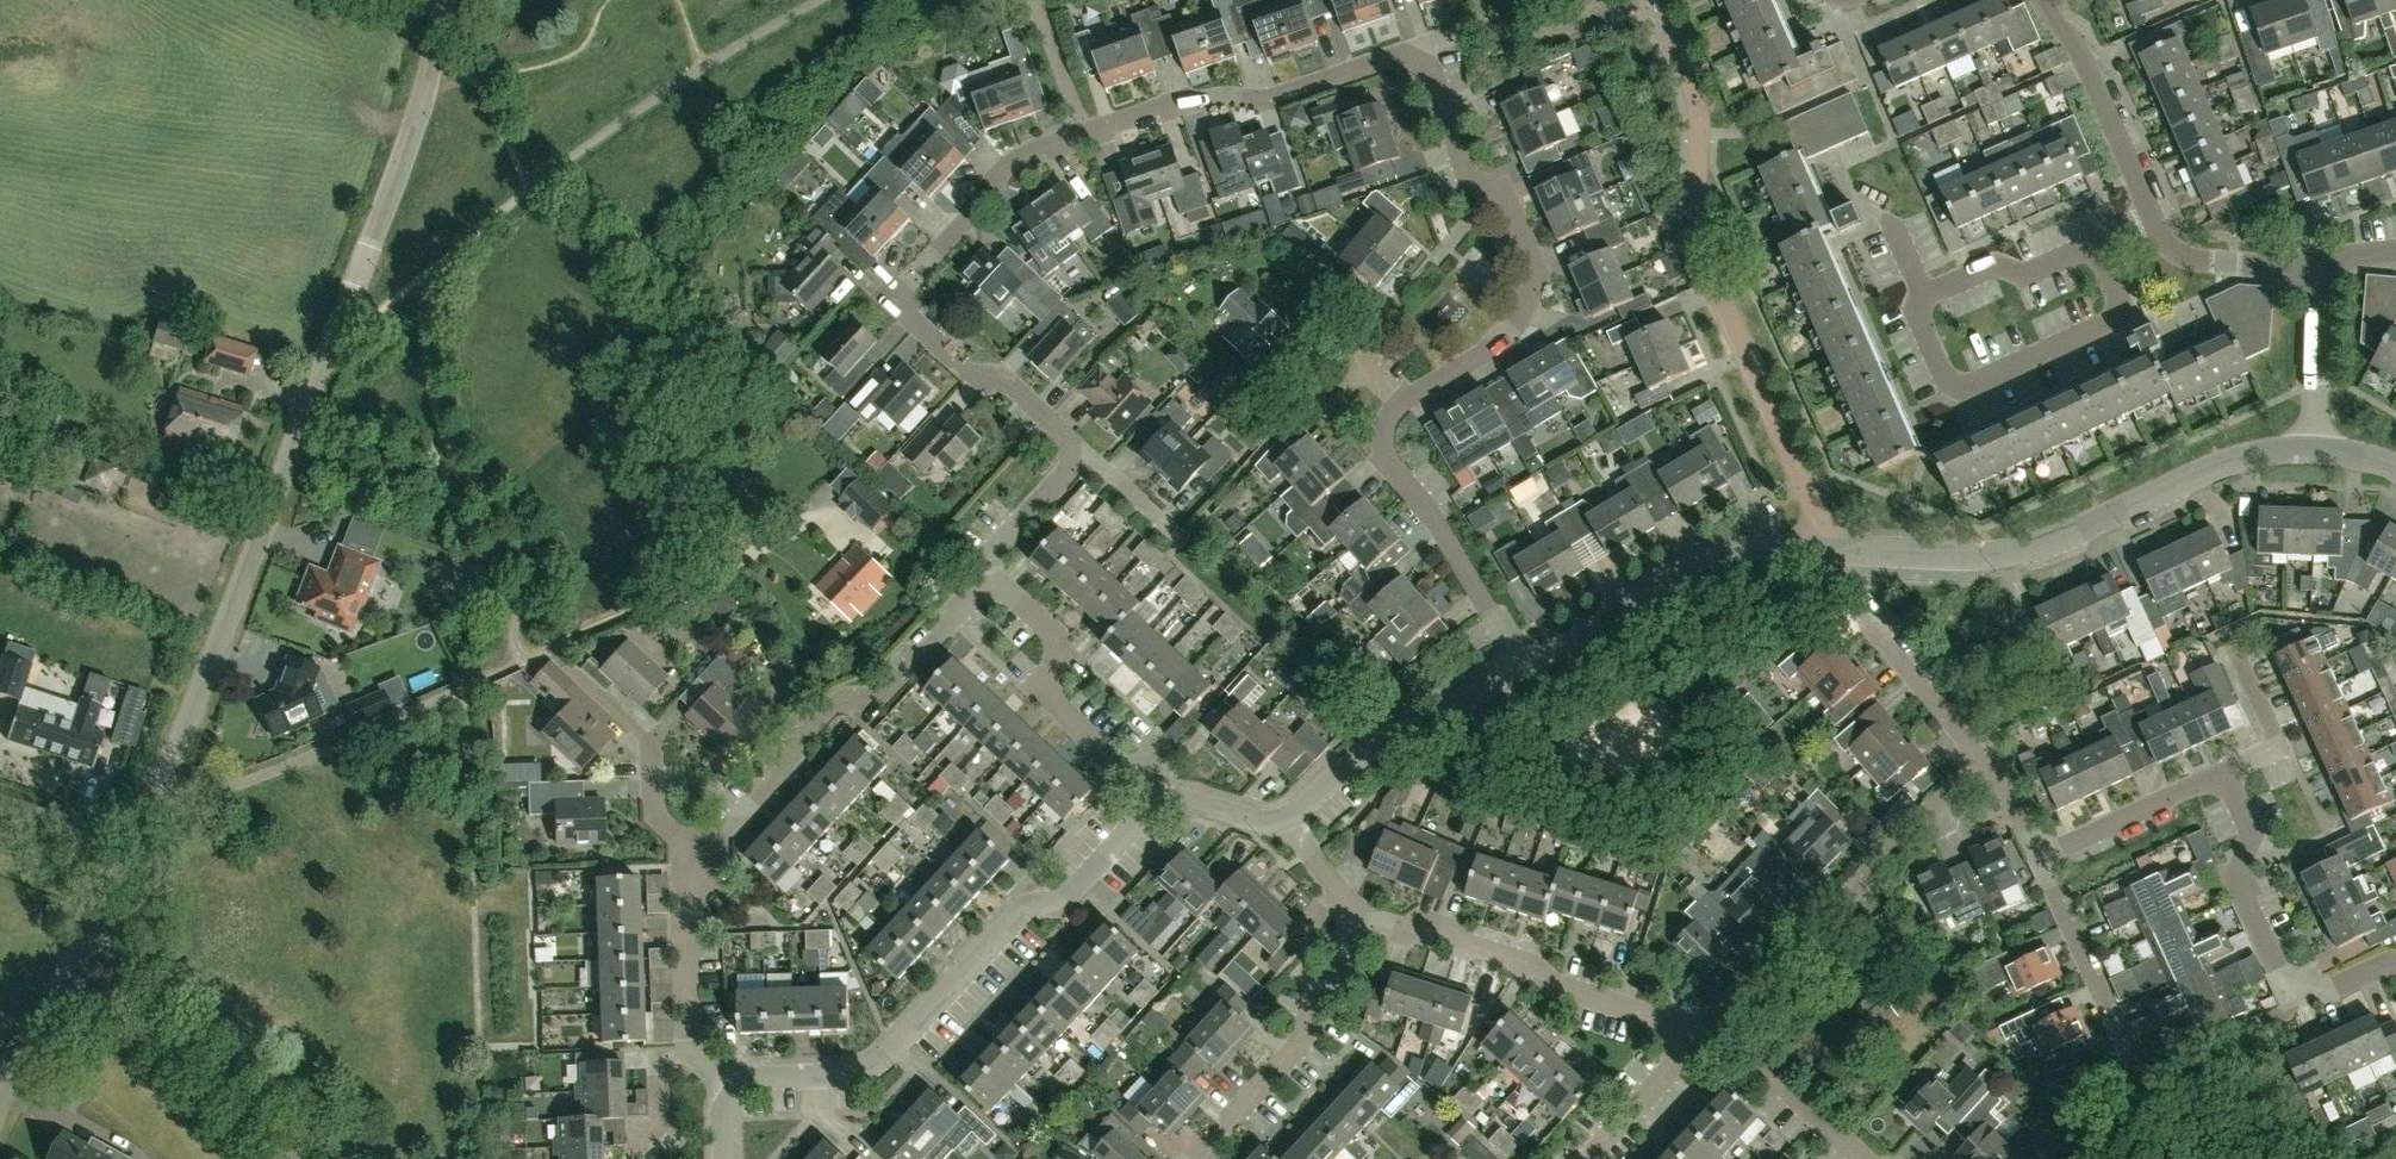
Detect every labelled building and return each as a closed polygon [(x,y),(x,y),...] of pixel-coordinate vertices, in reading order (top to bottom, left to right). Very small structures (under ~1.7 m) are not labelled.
[(1232,0),(1212,0),(1217,13),(1196,20),(1211,64),(1236,56),(1233,47),(1247,42),(1232,0)] [(1275,0),(1232,0),(1247,42),(1260,38),(1268,58),(1292,49),(1275,0)] [(1318,0),(1275,0),(1292,49),(1317,41),(1309,21),(1323,16),(1318,0)] [(1361,0),(1318,0),(1323,16),(1337,11),(1344,31),(1369,23),(1361,0)] [(1369,23),(1393,14),(1388,0),(1361,0),(1369,23)] [(1777,116),(1859,81),(1843,44),(1824,53),(1821,46),(1812,50),(1815,57),(1805,61),(1778,0),(1726,0),(1777,116)] [(1997,44),(2008,39),(2014,52),(2040,41),(2024,4),(2012,9),(2008,0),(1994,0),(1980,6),(1997,44)] [(2338,36),(2337,36),(2329,13),(2311,19),(2304,0),(2282,0),(2277,2),(2292,47),(2317,38),(2322,53),(2336,48),(2333,40),(2338,38),(2338,36)] [(2379,17),(2374,0),(2331,0),(2343,34),(2338,36),(2338,38),(2341,46),(2367,37),(2368,21),(2379,17)] [(2379,17),(2384,31),(2394,58),(2395,58),(2395,31),(2395,27),(2390,13),(2395,11),(2395,0),(2374,0),(2379,17)] [(2127,6),(2135,29),(2145,25),(2142,16),(2137,2),(2127,6)] [(2268,55),(2292,47),(2277,2),(2252,10),(2260,34),(2242,40),(2254,76),(2273,70),(2268,55)] [(1211,64),(1196,20),(1175,27),(1171,14),(1162,17),(1158,5),(1149,9),(1153,20),(1166,57),(1180,52),(1187,73),(1211,64)] [(1972,56),(1997,44),(1980,6),(1955,17),(1972,56)] [(1152,62),(1166,57),(1153,20),(1149,9),(1131,15),(1136,28),(1115,35),(1131,80),(1155,71),(1152,62)] [(1947,67),(1972,56),(1955,17),(1930,29),(1947,67)] [(2152,81),(2190,64),(2179,39),(2188,35),(2182,21),(2151,35),(2157,48),(2141,55),(2152,81)] [(991,64),(1010,121),(1035,112),(1028,92),(1042,87),(1021,26),(1003,32),(1012,56),(991,64)] [(1922,78),(1947,67),(1930,29),(1906,40),(1922,78)] [(1131,80),(1115,35),(1094,42),(1090,30),(1072,36),(1085,73),(1099,68),(1106,88),(1131,80)] [(2217,52),(2236,45),(2232,33),(2213,39),(2217,52)] [(1897,89),(1922,78),(1906,40),(1880,51),(1897,89)] [(2236,45),(2217,52),(2222,63),(2240,57),(2236,45)] [(2047,52),(2054,69),(2066,64),(2058,47),(2047,52)] [(2043,74),(2054,69),(2047,52),(2036,57),(2043,74)] [(1515,132),(1556,114),(1551,102),(1560,97),(1562,94),(1557,85),(1553,84),(1549,86),(1542,71),(1554,66),(1550,60),(1524,73),(1527,78),(1508,87),(1514,102),(1504,106),(1515,132)] [(986,129),(1010,121),(991,64),(990,64),(991,66),(969,74),(959,65),(945,70),(943,84),(954,94),(957,92),(959,96),(941,116),(954,128),(966,114),(962,102),(975,97),(986,129)] [(2163,106),(2201,89),(2190,64),(2152,81),(2163,106)] [(2231,91),(2247,85),(2242,70),(2225,77),(2231,91)] [(1996,81),(1993,74),(1983,78),(1986,86),(1985,86),(1994,104),(2005,99),(1997,81),(1996,81)] [(2053,97),(2065,92),(2057,74),(2045,80),(2053,97)] [(2358,92),(2357,92),(2360,104),(2373,101),(2369,88),(2365,75),(2353,79),(2358,92)] [(2345,96),(2357,92),(2358,92),(2353,79),(2341,84),(2345,96)] [(2235,103),(2253,96),(2249,84),(2247,85),(2231,91),(2235,103)] [(1982,110),(1994,104),(1985,86),(1974,91),(1981,108),(1982,110)] [(2174,130),(2212,114),(2201,89),(2163,106),(2174,130)] [(2304,96),(2309,109),(2321,104),(2316,92),(2304,96)] [(1833,215),(1808,159),(1870,133),(1852,94),(1784,124),(1796,152),(1760,168),(1793,242),(1781,247),(1879,469),(1923,450),(1829,238),(1862,224),(1854,206),(1833,215)] [(2253,96),(2235,103),(2240,116),(2258,109),(2253,96)] [(2297,113),(2309,109),(2304,96),(2293,100),(2297,113)] [(1933,101),(1941,119),(1952,114),(1944,97),(1933,101)] [(1350,98),(1313,111),(1318,127),(1326,124),(1335,150),(1348,146),(1391,131),(1382,105),(1355,114),(1350,98)] [(1994,104),(2000,120),(2012,115),(2005,99),(1994,104)] [(1929,124),(1941,119),(1933,101),(1921,106),(1929,124)] [(1989,125),(2000,120),(1994,104),(1982,110),(1989,125)] [(954,128),(941,116),(931,107),(903,136),(913,146),(947,178),(965,159),(944,139),(954,128)] [(842,135),(854,122),(839,108),(827,121),(842,135)] [(1275,134),(1287,131),(1281,112),(1270,115),(1275,134)] [(1556,114),(1515,132),(1526,157),(1537,153),(1543,167),(1563,159),(1556,144),(1567,139),(1556,114)] [(2185,155),(2223,139),(2212,114),(2174,130),(2185,155)] [(2041,147),(2058,185),(2083,174),(2085,178),(2098,172),(2090,153),(2073,116),(2051,126),(2058,140),(2041,147)] [(2276,139),(2274,134),(2272,135),(2267,119),(2257,123),(2260,131),(2256,138),(2260,151),(2278,145),(2276,139)] [(1943,125),(1951,143),(1962,138),(1955,120),(1943,125)] [(2395,172),(2395,125),(2395,122),(2371,130),(2386,175),(2395,172)] [(1252,169),(1243,139),(1237,123),(1212,132),(1223,164),(1209,169),(1219,198),(1245,189),(1239,173),(1252,169)] [(1939,147),(1951,143),(1943,125),(1931,129),(1939,147)] [(2322,147),(2338,192),(2362,184),(2346,139),(2344,139),(2339,125),(2317,132),(2322,147)] [(2362,184),(2386,175),(2371,130),(2346,139),(2362,184)] [(1243,139),(1252,169),(1257,185),(1271,180),(1277,196),(1302,187),(1292,158),(1278,163),(1267,131),(1243,139)] [(1391,131),(1348,146),(1357,172),(1336,179),(1342,195),(1370,185),(1365,170),(1400,158),(1391,131)] [(2338,192),(2322,147),(2317,132),(2316,131),(2294,138),(2288,134),(2276,139),(2278,145),(2282,157),(2290,180),(2304,176),(2313,201),(2338,192)] [(2196,180),(2234,163),(2223,139),(2185,155),(2196,180)] [(2033,196),(2016,158),(2016,159),(2008,141),(1984,152),(2009,207),(2033,196)] [(2282,157),(2278,145),(2260,151),(2264,163),(2282,157)] [(930,197),(947,178),(913,146),(898,162),(888,153),(876,166),(904,193),(914,182),(930,197)] [(1147,155),(1161,197),(1174,192),(1181,215),(1209,205),(1198,173),(1183,179),(1171,146),(1147,155)] [(2033,196),(2058,185),(2041,147),(2016,158),(2033,196)] [(1548,215),(1589,197),(1578,172),(1592,166),(1586,152),(1556,166),(1562,179),(1537,190),(1548,215)] [(1984,219),(2009,207),(1984,152),(1983,152),(1991,170),(1967,180),(1984,219)] [(1149,201),(1161,197),(1147,155),(1122,163),(1133,196),(1117,201),(1128,233),(1156,223),(1149,201)] [(2234,163),(2196,180),(2207,206),(2229,196),(2235,210),(2276,193),(2275,192),(2289,186),(2283,171),(2270,177),(2272,183),(2253,191),(2252,186),(2245,189),(2234,163)] [(894,204),(904,193),(876,166),(863,180),(873,189),(858,205),(892,237),(910,218),(894,204)] [(788,188),(794,182),(782,170),(776,177),(788,188)] [(1632,180),(1640,197),(1652,191),(1644,174),(1632,180)] [(1958,230),(1984,219),(1967,180),(1941,192),(1958,230)] [(1043,198),(1071,237),(1082,229),(1092,243),(1114,227),(1096,202),(1084,211),(1065,183),(1043,198)] [(1361,237),(1395,267),(1413,245),(1385,221),(1397,207),(1378,191),(1373,193),(1363,204),(1378,217),(1361,237)] [(892,237),(858,205),(857,206),(842,192),(814,221),(820,225),(840,245),(848,253),(858,242),(874,256),(892,237)] [(1590,243),(1620,229),(1614,216),(1610,218),(1599,193),(1589,197),(1548,215),(1560,241),(1584,230),(1590,243)] [(1030,225),(1018,233),(1048,275),(1080,251),(1071,237),(1043,198),(1022,214),(1030,225)] [(1635,246),(1658,239),(1652,217),(1629,224),(1635,246)] [(1228,241),(1244,236),(1238,219),(1222,224),(1228,241)] [(829,257),(840,245),(820,225),(803,243),(794,252),(805,262),(793,274),(790,271),(775,271),(770,277),(771,303),(797,303),(800,299),(812,310),(826,295),(824,293),(844,271),(829,257)] [(1280,240),(1292,250),(1304,237),(1291,227),(1280,240)] [(1582,292),(1622,274),(1611,249),(1626,242),(1620,229),(1590,243),(1595,256),(1571,266),(1582,292)] [(1377,288),(1395,267),(1361,237),(1343,258),(1326,244),(1315,256),(1338,277),(1349,264),(1377,288)] [(1135,257),(1141,273),(1173,261),(1167,245),(1135,257)] [(1050,312),(1063,297),(1054,289),(1026,263),(1013,277),(985,250),(964,272),(985,291),(977,299),(998,319),(1017,299),(1024,306),(1033,297),(1050,312)] [(1622,274),(1582,292),(1593,317),(1618,307),(1623,320),(1654,306),(1648,293),(1633,299),(1622,274)] [(2367,275),(2361,344),(2378,354),(2372,365),(2395,379),(2395,278),(2367,275)] [(2251,371),(2245,359),(2270,348),(2275,287),(2240,285),(2206,301),(2221,333),(2167,359),(2151,327),(2133,336),(2143,357),(1933,457),(1952,497),(2171,394),(2176,406),(2251,371)] [(1236,324),(1223,337),(1253,365),(1288,327),(1259,299),(1255,304),(1240,290),(1221,310),(1236,324)] [(1326,341),(1346,321),(1315,292),(1296,311),(1326,341)] [(1063,297),(1050,312),(1050,313),(1040,324),(1052,336),(1031,358),(1054,380),(1087,345),(1071,331),(1081,320),(1061,301),(1064,298),(1063,297)] [(718,322),(731,321),(731,302),(718,303),(718,322)] [(1146,337),(1159,322),(1147,311),(1134,325),(1146,337)] [(1639,364),(1679,346),(1668,321),(1644,332),(1638,318),(1607,332),(1613,346),(1628,339),(1639,364)] [(182,351),(189,328),(159,319),(152,342),(182,351)] [(843,399),(863,378),(852,368),(877,341),(854,320),(821,355),(837,369),(825,382),(843,399)] [(255,350),(211,336),(205,356),(249,370),(255,350)] [(1532,360),(1555,398),(1566,391),(1570,397),(1582,400),(1599,390),(1582,361),(1570,368),(1556,346),(1532,360)] [(1679,346),(1639,364),(1650,389),(1635,396),(1641,409),(1672,396),(1666,383),(1691,372),(1679,346)] [(1522,397),(1510,404),(1527,433),(1562,412),(1554,398),(1555,398),(1532,360),(1509,374),(1522,397)] [(930,390),(904,367),(892,380),(879,368),(847,402),(870,423),(883,408),(899,423),(910,432),(928,413),(917,404),(930,390)] [(1118,384),(1101,369),(1081,390),(1098,406),(1092,411),(1119,436),(1151,401),(1125,377),(1118,384)] [(1510,404),(1498,412),(1485,389),(1461,403),(1483,441),(1491,454),(1527,433),(1510,404)] [(229,459),(244,411),(180,391),(165,439),(229,459)] [(1160,474),(1192,439),(1182,430),(1193,417),(1174,399),(1147,428),(1157,438),(1140,456),(1160,474)] [(1478,461),(1471,448),(1483,441),(1461,403),(1453,407),(1452,405),(1449,404),(1438,411),(1437,414),(1439,416),(1437,418),(1450,440),(1438,448),(1455,476),(1462,488),(1467,485),(1470,473),(1467,468),(1478,461)] [(941,433),(932,423),(904,453),(924,472),(937,458),(951,471),(981,439),(957,416),(941,433)] [(1257,446),(1265,437),(1251,423),(1242,432),(1257,446)] [(1683,460),(1705,498),(1729,483),(1716,461),(1728,453),(1711,425),(1690,437),(1698,451),(1683,460)] [(1192,439),(1160,474),(1179,492),(1202,467),(1213,477),(1234,455),(1214,436),(1202,449),(1192,439)] [(1294,487),(1327,458),(1309,438),(1289,455),(1278,442),(1256,467),(1271,484),(1283,473),(1294,487)] [(106,492),(115,469),(80,456),(71,479),(106,492)] [(1310,528),(1335,507),(1326,497),(1346,479),(1327,458),(1294,487),(1306,500),(1294,510),(1288,515),(1287,525),(1298,537),(1309,528),(1310,528)] [(1681,512),(1705,498),(1683,460),(1668,469),(1665,464),(1656,461),(1653,463),(1651,460),(1639,468),(1656,496),(1668,489),(1681,512)] [(1644,503),(1656,496),(1639,468),(1626,475),(1616,481),(1623,495),(1611,503),(1633,541),(1657,526),(1644,503)] [(872,530),(895,507),(863,477),(842,501),(843,502),(839,506),(853,519),(857,515),(872,530)] [(1349,549),(1383,521),(1364,500),(1344,518),(1335,507),(1310,528),(1326,547),(1338,536),(1349,549)] [(1633,541),(1611,503),(1595,512),(1593,509),(1583,501),(1567,511),(1584,539),(1596,532),(1609,555),(1633,541)] [(1103,524),(1115,511),(1106,502),(1094,516),(1103,524)] [(2287,555),(2288,509),(2260,508),(2260,516),(2239,515),(2248,577),(2264,578),(2264,567),(2273,567),(2273,554),(2287,555)] [(2314,556),(2315,510),(2288,509),(2287,555),(2314,556)] [(2346,581),(2371,520),(2343,521),(2344,511),(2315,510),(2314,556),(2328,556),(2328,568),(2335,568),(2335,580),(2346,581)] [(1115,511),(1103,524),(1111,533),(1124,519),(1115,511)] [(1572,546),(1584,539),(1567,511),(1554,518),(1562,532),(1539,546),(1561,583),(1585,569),(1572,546)] [(2239,515),(2243,550),(2228,557),(2214,527),(2188,539),(2208,580),(2221,575),(2226,585),(2233,582),(2238,593),(2250,587),(2248,577),(2239,515)] [(2395,570),(2395,528),(2390,524),(2386,531),(2370,524),(2371,520),(2346,581),(2355,583),(2355,584),(2367,591),(2379,571),(2391,578),(2395,570)] [(1374,584),(1391,570),(1381,559),(1401,541),(1383,521),(1349,549),(1361,562),(1349,573),(1353,577),(1345,584),(1341,596),(1349,605),(1365,591),(1374,584)] [(369,532),(356,527),(350,544),(363,549),(369,532)] [(1052,579),(1080,549),(1060,529),(1031,560),(1052,579)] [(1142,561),(1155,548),(1146,539),(1134,553),(1142,561)] [(2183,592),(2208,580),(2188,539),(2164,551),(2183,592)] [(1561,583),(1539,546),(1524,555),(1516,541),(1495,554),(1511,582),(1524,575),(1537,598),(1561,583)] [(853,619),(892,578),(857,545),(819,587),(853,619)] [(1155,548),(1142,561),(1151,569),(1164,556),(1155,548)] [(313,618),(351,632),(378,562),(343,549),(332,576),(310,567),(296,603),(316,611),(313,618)] [(1072,598),(1100,567),(1080,549),(1052,579),(1072,598)] [(2158,604),(2183,592),(2164,551),(2138,563),(2152,593),(2139,599),(2154,631),(2168,625),(2158,604)] [(1092,616),(1120,585),(1100,567),(1072,598),(1092,616)] [(2154,631),(2139,599),(2126,605),(2112,575),(2087,586),(2105,628),(2121,620),(2125,629),(2129,627),(2138,646),(2157,637),(2154,631)] [(2313,590),(2314,576),(2301,575),(2301,590),(2313,590)] [(1183,598),(1195,585),(1186,577),(1174,590),(1183,598)] [(1388,626),(1421,597),(1403,577),(1383,594),(1374,584),(1365,591),(1349,605),(1365,624),(1377,613),(1388,626)] [(1104,643),(1133,613),(1140,604),(1120,585),(1092,616),(1111,634),(1103,642),(1104,643)] [(1195,585),(1183,598),(1192,607),(1204,593),(1195,585)] [(2117,651),(2105,628),(2087,586),(2062,598),(2081,639),(2095,633),(2106,656),(2117,651)] [(1421,597),(1388,626),(1400,640),(1388,650),(1404,668),(1429,647),(1420,636),(1440,618),(1421,597)] [(2068,645),(2081,639),(2062,598),(2036,610),(2050,640),(2037,646),(2052,679),(2066,672),(2061,662),(2073,656),(2068,645)] [(2395,624),(2395,621),(2384,614),(2383,616),(2373,610),(2367,620),(2390,634),(2395,624)] [(2218,630),(2229,626),(2223,612),(2212,617),(2218,630)] [(1124,661),(1152,631),(1133,613),(1104,643),(1124,661)] [(1223,635),(1235,622),(1226,613),(1214,627),(1223,635)] [(1235,622),(1223,635),(1231,644),(1244,630),(1235,622)] [(1814,691),(1849,661),(1842,652),(1846,649),(1827,627),(1779,667),(1790,680),(1799,673),(1814,691)] [(2287,680),(2327,661),(2322,652),(2340,644),(2333,629),(2318,628),(2311,631),(2314,638),(2275,656),(2287,680)] [(2363,649),(2375,643),(2369,630),(2357,635),(2363,649)] [(1144,680),(1172,649),(1152,631),(1124,661),(1144,680)] [(739,640),(726,654),(751,678),(765,663),(739,640)] [(665,678),(627,642),(603,668),(591,657),(580,668),(605,691),(614,681),(640,704),(665,678)] [(2372,668),(2384,663),(2375,643),(2363,649),(2372,668)] [(1164,699),(1192,668),(1172,649),(1144,680),(1164,699)] [(3,656),(0,664),(0,694),(20,700),(31,665),(3,656)] [(321,714),(308,687),(313,685),(318,668),(287,657),(275,691),(256,701),(274,737),(293,727),(298,729),(305,726),(306,721),(321,714)] [(738,692),(731,686),(739,677),(717,657),(697,679),(709,690),(686,715),(700,728),(703,724),(727,746),(752,720),(746,715),(754,707),(753,698),(747,692),(738,692)] [(946,709),(974,678),(953,659),(925,690),(946,709)] [(611,716),(576,684),(550,660),(528,682),(545,697),(551,691),(567,707),(544,732),(581,766),(610,735),(601,727),(611,716)] [(1849,661),(1814,691),(1829,709),(1825,713),(1836,726),(1879,689),(1860,667),(1857,670),(1849,661)] [(2298,703),(2338,685),(2327,661),(2287,680),(2298,703)] [(2383,692),(2395,686),(2384,663),(2372,668),(2383,692)] [(2232,729),(2224,711),(2235,705),(2216,664),(2190,676),(2200,698),(2189,703),(2207,741),(2232,729)] [(1129,667),(1116,681),(1133,696),(1146,682),(1129,667)] [(1192,668),(1164,699),(1184,717),(1213,687),(1192,668)] [(108,679),(89,673),(81,697),(101,703),(108,679)] [(1230,759),(1263,724),(1242,704),(1260,685),(1249,675),(1225,701),(1235,711),(1213,734),(1222,742),(1217,747),(1230,759)] [(965,727),(994,697),(974,678),(946,709),(965,727)] [(2309,726),(2348,708),(2338,685),(2298,703),(2309,726)] [(111,741),(129,747),(147,691),(129,686),(111,741)] [(2395,714),(2395,688),(2395,686),(2383,692),(2394,715),(2395,714)] [(355,727),(393,711),(383,689),(346,705),(355,727)] [(2182,752),(2207,741),(2189,703),(2176,709),(2169,696),(2158,702),(2164,714),(2182,752)] [(72,723),(60,719),(18,706),(7,739),(91,767),(102,733),(92,730),(100,703),(81,697),(72,723)] [(985,746),(1014,715),(994,697),(965,727),(985,746)] [(1866,767),(1901,737),(1894,729),(1897,726),(1878,703),(1835,740),(1846,753),(1850,749),(1866,767)] [(2319,750),(2359,731),(2348,708),(2309,726),(2319,750)] [(2182,752),(2164,714),(2151,721),(2145,710),(2135,715),(2132,709),(2120,715),(2133,742),(2144,737),(2157,764),(2182,752)] [(2133,742),(2120,715),(2118,710),(2101,718),(2106,729),(2100,732),(2105,742),(2091,749),(2090,749),(2108,787),(2133,775),(2121,748),(2133,742)] [(1775,723),(1766,713),(1750,726),(1759,736),(1775,723)] [(1005,764),(1034,734),(1014,715),(985,746),(1005,764)] [(1263,724),(1230,759),(1243,771),(1248,766),(1256,774),(1271,758),(1286,773),(1307,750),(1318,760),(1331,746),(1306,723),(1294,736),(1272,715),(1263,724)] [(1483,750),(1496,741),(1486,727),(1473,735),(1483,750)] [(2073,748),(2065,731),(2054,736),(2065,761),(2066,760),(2084,798),(2108,787),(2090,749),(2091,749),(2086,741),(2073,748)] [(2330,773),(2370,754),(2359,731),(2319,750),(2330,773)] [(902,756),(915,742),(906,734),(893,748),(902,756)] [(1025,783),(1054,752),(1034,734),(1005,764),(1025,783)] [(840,758),(869,785),(888,765),(859,737),(840,758)] [(1901,737),(1866,767),(1881,785),(1877,789),(1888,802),(1913,781),(1931,766),(1912,743),(1909,746),(1901,737)] [(915,742),(902,756),(911,764),(924,751),(915,742)] [(2018,756),(2029,779),(2039,802),(2052,797),(2058,810),(2084,798),(2066,760),(2065,761),(2052,767),(2047,755),(2036,760),(2032,749),(2018,756)] [(1045,801),(1073,771),(1054,752),(1025,783),(1045,801)] [(2341,796),(2381,778),(2370,754),(2330,773),(2341,796)] [(851,805),(869,785),(840,758),(821,777),(851,805)] [(945,771),(940,777),(950,785),(962,771),(953,763),(945,771)] [(962,771),(950,785),(958,793),(970,780),(962,771)] [(1073,771),(1045,801),(1066,820),(1094,790),(1073,771)] [(883,774),(876,783),(892,797),(900,788),(883,774)] [(587,791),(618,790),(617,776),(586,778),(587,791)] [(832,825),(851,805),(821,777),(802,797),(832,825)] [(937,798),(950,785),(940,777),(928,789),(937,798)] [(2353,835),(2367,828),(2387,818),(2382,807),(2392,802),(2381,778),(2341,796),(2351,818),(2346,821),(2353,835)] [(583,800),(583,781),(528,783),(529,815),(555,814),(556,844),(604,842),(602,799),(583,800)] [(1829,798),(1823,791),(1821,792),(1819,789),(1800,809),(1791,818),(1801,829),(1800,830),(1833,862),(1852,843),(1829,820),(1839,809),(1828,799),(1829,798)] [(1483,808),(1488,797),(1474,791),(1470,802),(1467,801),(1454,832),(1469,839),(1483,808)] [(909,820),(918,812),(926,803),(917,794),(908,804),(898,795),(890,804),(903,817),(904,816),(909,820)] [(994,817),(1006,803),(997,795),(985,808),(994,817)] [(814,845),(832,825),(802,797),(784,817),(814,845)] [(1917,807),(1907,797),(1881,824),(1891,834),(1917,807)] [(1725,813),(1721,809),(1709,798),(1682,827),(1701,845),(1712,834),(1708,831),(1725,813)] [(1385,800),(1380,811),(1393,817),(1398,806),(1385,800)] [(918,812),(931,824),(939,815),(926,803),(918,812)] [(1006,803),(994,817),(1003,825),(1015,811),(1006,803)] [(895,825),(903,817),(890,804),(881,813),(895,825)] [(1513,835),(1515,828),(1521,811),(1510,807),(1504,825),(1502,832),(1513,835)] [(1521,811),(1515,828),(1528,832),(1533,814),(1521,811)] [(923,833),(931,824),(918,812),(909,820),(923,833)] [(795,865),(814,845),(784,817),(765,837),(795,865)] [(1413,844),(1419,829),(1403,821),(1401,827),(1390,822),(1370,869),(1397,881),(1413,844)] [(1567,844),(1572,826),(1562,823),(1557,841),(1567,844)] [(1572,826),(1567,844),(1580,848),(1585,831),(1572,826)] [(2323,849),(2329,861),(2303,874),(2315,899),(2352,881),(2346,867),(2359,861),(2354,851),(2366,845),(2376,848),(2380,841),(2375,831),(2369,834),(2367,828),(2353,835),(2323,849)] [(1413,844),(1397,881),(1424,893),(1433,871),(1439,874),(1441,869),(1454,875),(1466,849),(1419,829),(1413,844)] [(1815,881),(1833,862),(1800,830),(1782,848),(1768,834),(1758,845),(1761,848),(1781,868),(1791,858),(1815,881)] [(961,851),(991,879),(1010,859),(980,831),(961,851)] [(1025,846),(1034,854),(1047,841),(1038,832),(1025,846)] [(853,844),(866,856),(875,847),(861,835),(853,844)] [(776,885),(795,865),(765,837),(746,857),(776,885)] [(1973,891),(1984,913),(1986,918),(2010,907),(2010,906),(2025,899),(2017,882),(2018,882),(1997,839),(1971,851),(1987,884),(1973,891)] [(1620,861),(1626,843),(1614,840),(1609,857),(1620,861)] [(881,851),(894,864),(902,855),(889,842),(881,851)] [(1626,843),(1620,861),(1632,865),(1637,847),(1626,843)] [(858,865),(866,856),(853,844),(844,853),(858,865)] [(1771,878),(1781,868),(1761,848),(1732,877),(1776,920),(1794,901),(1771,878)] [(1171,893),(1159,906),(1155,902),(1144,914),(1155,924),(1156,924),(1158,921),(1207,868),(1187,850),(1177,860),(1169,852),(1149,873),(1171,893)] [(886,873),(894,864),(881,851),(872,860),(886,873)] [(973,899),(991,879),(961,851),(942,871),(973,899)] [(1492,904),(1505,864),(1478,856),(1466,895),(1492,904)] [(2386,863),(2395,885),(2395,858),(2386,863)] [(1984,913),(1973,891),(1961,897),(1945,863),(1918,876),(1938,919),(1954,911),(1960,924),(1984,913)] [(1518,912),(1531,872),(1505,864),(1492,904),(1518,912)] [(2168,929),(2188,920),(2180,901),(2205,889),(2193,865),(2169,877),(2166,870),(2146,880),(2168,929)] [(1227,887),(1227,886),(1207,868),(1158,921),(1165,928),(1174,919),(1185,906),(1199,918),(1203,914),(1215,901),(1215,900),(1227,887)] [(1223,932),(1263,887),(1243,868),(1227,886),(1227,887),(1215,900),(1215,901),(1227,912),(1215,925),(1223,932)] [(1574,917),(1586,878),(1560,869),(1556,880),(1557,880),(1549,909),(1574,917)] [(954,919),(973,899),(942,871),(924,891),(954,919)] [(1557,880),(1556,880),(1531,872),(1518,912),(1545,920),(1549,909),(1557,880)] [(816,883),(829,896),(838,887),(824,875),(816,883)] [(2327,923),(2364,905),(2379,898),(2375,890),(2371,892),(2364,875),(2352,881),(2315,899),(2327,923)] [(597,906),(638,904),(637,876),(596,878),(597,906)] [(1776,920),(1732,877),(1732,878),(1731,877),(1718,891),(1709,892),(1696,879),(1685,890),(1697,901),(1721,924),(1723,927),(1734,917),(1757,940),(1776,920)] [(1600,925),(1612,886),(1586,878),(1574,917),(1600,925)] [(2148,938),(2168,929),(2146,880),(2125,889),(2128,896),(2104,907),(2115,931),(2140,920),(2148,938)] [(844,891),(857,904),(866,895),(852,882),(844,891)] [(821,905),(829,896),(816,883),(808,892),(821,905)] [(1612,886),(1600,925),(1627,934),(1639,894),(1612,886)] [(1254,937),(1283,906),(1263,887),(1223,932),(1230,938),(1242,925),(1254,937)] [(1711,934),(1721,924),(1697,901),(1685,890),(1684,890),(1696,902),(1686,912),(1696,922),(1675,943),(1708,976),(1730,953),(1711,934)] [(849,913),(857,904),(844,891),(835,900),(849,913)] [(936,939),(954,919),(924,891),(905,911),(936,939)] [(647,904),(668,903),(668,894),(646,895),(647,904)] [(668,903),(647,904),(647,913),(669,913),(668,903)] [(598,933),(639,931),(638,904),(597,906),(598,933)] [(1143,938),(1155,924),(1144,914),(1134,905),(1122,919),(1143,938)] [(2327,923),(2339,948),(2366,935),(2372,947),(2395,935),(2395,919),(2386,924),(2381,912),(2370,917),(2364,905),(2327,923)] [(1283,906),(1254,937),(1274,956),(1268,963),(1278,972),(1298,951),(1288,941),(1304,925),(1283,906)] [(917,959),(936,939),(905,911),(887,931),(917,959)] [(2191,977),(2211,968),(2208,962),(2233,951),(2222,927),(2197,938),(2188,920),(2168,929),(2191,977)] [(1090,944),(1121,972),(1140,952),(1109,923),(1090,944)] [(1871,988),(1859,973),(1888,949),(1868,925),(1813,971),(1832,995),(1844,985),(1856,999),(1838,1014),(1864,1045),(1897,1017),(1872,987),(1871,988)] [(2171,987),(2191,977),(2168,929),(2148,938),(2157,957),(2132,969),(2144,993),(2168,981),(2171,987)] [(807,950),(819,949),(818,930),(806,931),(807,950)] [(818,930),(819,949),(831,949),(831,940),(840,940),(835,930),(818,930)] [(599,960),(640,959),(639,931),(598,933),(599,960)] [(898,980),(917,959),(887,931),(867,951),(898,980)] [(764,933),(765,951),(777,951),(776,932),(764,933)] [(753,952),(765,951),(764,933),(752,933),(753,952)] [(562,958),(563,939),(542,939),(542,958),(562,958)] [(1102,992),(1121,972),(1090,944),(1072,964),(1102,992)] [(649,958),(670,958),(670,948),(648,949),(649,958)] [(2060,976),(2048,949),(2015,965),(2008,952),(1967,971),(1988,990),(2010,980),(2017,996),(2060,976)] [(670,958),(649,958),(649,968),(671,967),(670,958)] [(600,987),(641,986),(640,959),(599,960),(600,987)] [(2191,977),(2214,1027),(2235,1017),(2226,998),(2250,986),(2239,963),(2214,974),(2211,968),(2191,977)] [(1084,1012),(1102,992),(1072,964),(1053,984),(1084,1012)] [(1409,1017),(1422,977),(1395,968),(1388,990),(1375,986),(1367,1014),(1380,1019),(1383,1009),(1409,1017)] [(1430,1043),(1448,985),(1422,977),(1409,1017),(1425,1023),(1420,1039),(1430,1043)] [(2193,1037),(2214,1027),(2191,977),(2171,987),(2174,993),(2149,1004),(2153,1013),(2132,1024),(2138,1036),(2159,1026),(2160,1028),(2184,1017),(2193,1037)] [(1138,988),(1151,1000),(1159,992),(1146,979),(1138,988)] [(1065,1032),(1084,1012),(1053,984),(1035,1004),(1065,1032)] [(1205,1022),(1237,1051),(1256,1030),(1239,1015),(1249,1005),(1227,985),(1217,995),(1224,1002),(1205,1022)] [(1448,985),(1430,1043),(1439,1046),(1445,1029),(1462,1034),(1474,993),(1448,985)] [(601,1015),(642,1013),(641,986),(600,987),(601,1015)] [(821,989),(822,1030),(850,1029),(849,988),(821,989)] [(1143,1009),(1151,1000),(1138,988),(1129,997),(1143,1009)] [(795,1031),(822,1030),(821,989),(794,990),(795,1031)] [(768,1032),(795,1031),(794,990),(766,991),(768,1032)] [(740,1033),(768,1032),(766,991),(738,992),(740,1033)] [(651,1013),(672,1012),(672,1003),(651,1003),(651,1013)] [(1047,1052),(1065,1032),(1035,1004),(1016,1023),(1047,1052)] [(2088,1034),(2075,1007),(2042,1023),(2036,1010),(2000,1027),(1984,1033),(1988,1040),(2003,1033),(2006,1040),(2015,1036),(2020,1046),(2037,1038),(2044,1054),(2088,1034)] [(672,1012),(651,1013),(651,1022),(673,1021),(672,1012)] [(642,1013),(601,1015),(602,1043),(643,1041),(642,1013)] [(1503,1064),(1531,1033),(1511,1014),(1483,1045),(1503,1064)] [(2370,1064),(2391,1054),(2395,1065),(2395,1022),(2395,1021),(2380,1028),(2374,1015),(2352,1025),(2370,1064)] [(1101,1028),(1114,1040),(1123,1031),(1109,1019),(1101,1028)] [(1218,1071),(1237,1051),(1205,1022),(1177,1052),(1199,1072),(1208,1062),(1218,1071)] [(1028,1072),(1047,1052),(1016,1023),(998,1043),(1028,1072)] [(2348,1074),(2370,1064),(2352,1025),(2330,1036),(2348,1074)] [(1106,1049),(1114,1040),(1101,1028),(1092,1037),(1106,1049)] [(819,1050),(818,1030),(805,1031),(806,1051),(819,1050)] [(1523,1082),(1551,1052),(1531,1033),(1503,1064),(1523,1082)] [(2326,1084),(2348,1074),(2330,1036),(2308,1046),(2326,1084)] [(1010,1092),(1028,1072),(998,1043),(979,1063),(1010,1092)] [(2304,1094),(2326,1084),(2308,1046),(2286,1056),(2294,1074),(2276,1083),(2293,1118),(2311,1109),(2304,1094)] [(1190,1083),(1199,1072),(1177,1052),(1168,1063),(1175,1069),(1156,1090),(1188,1119),(1207,1098),(1190,1083)] [(1543,1101),(1571,1070),(1551,1052),(1523,1082),(1543,1101)] [(576,1092),(623,1090),(622,1063),(589,1064),(588,1053),(574,1053),(574,1065),(580,1064),(581,1084),(575,1084),(576,1092)] [(1392,1119),(1420,1087),(1389,1058),(1379,1069),(1370,1060),(1351,1080),(1382,1109),(1392,1119)] [(1064,1067),(1077,1080),(1085,1071),(1072,1059),(1064,1067)] [(1009,1092),(1010,1092),(979,1063),(960,1084),(991,1112),(1001,1101),(1018,1116),(1032,1129),(1040,1120),(1027,1107),(1026,1107),(1009,1092)] [(1069,1089),(1077,1080),(1064,1067),(1055,1076),(1069,1089)] [(1965,1118),(1991,1090),(1968,1069),(1950,1089),(1937,1077),(1905,1112),(1926,1132),(1935,1123),(1948,1135),(1953,1130),(1954,1130),(1965,1118)] [(1571,1070),(1543,1101),(1563,1120),(1592,1089),(1571,1070)] [(1364,1129),(1382,1109),(1351,1080),(1332,1100),(1364,1129)] [(1463,1106),(1476,1093),(1467,1085),(1455,1098),(1463,1106)] [(636,1102),(647,1102),(647,1089),(636,1089),(636,1102)] [(1710,1109),(1740,1138),(1759,1117),(1729,1089),(1710,1109)] [(600,1118),(600,1119),(624,1118),(623,1090),(576,1092),(576,1099),(581,1099),(582,1118),(582,1119),(600,1118)] [(943,1139),(953,1149),(972,1129),(988,1144),(996,1135),(965,1106),(957,1114),(931,1090),(912,1111),(928,1125),(943,1139)] [(1169,1139),(1188,1119),(1156,1090),(1138,1110),(1131,1103),(1121,1113),(1143,1133),(1152,1124),(1169,1139)] [(2008,1142),(1996,1131),(2003,1123),(1991,1113),(2002,1100),(1991,1090),(1965,1118),(1954,1130),(1968,1143),(1954,1158),(1956,1158),(1992,1158),(2008,1142)] [(1476,1093),(1463,1106),(1472,1115),(1485,1101),(1476,1093)] [(1027,1107),(1040,1120),(1049,1111),(1035,1098),(1027,1107)] [(1369,1153),(1354,1139),(1364,1129),(1332,1100),(1314,1120),(1345,1149),(1356,1158),(1363,1158),(1369,1153)] [(2368,1117),(2372,1126),(2393,1116),(2387,1103),(2367,1113),(2368,1117)] [(1721,1158),(1740,1138),(1710,1109),(1691,1129),(1721,1158)] [(943,1139),(928,1125),(912,1111),(894,1130),(924,1158),(925,1158),(944,1158),(953,1149),(943,1139)] [(1129,1145),(1138,1135),(1113,1112),(1094,1133),(1090,1133),(1079,1145),(1094,1156),(1096,1153),(1103,1158),(1145,1158),(1129,1145)] [(2361,1131),(2372,1126),(2368,1117),(2347,1126),(2354,1142),(2364,1138),(2361,1131)] [(601,1145),(600,1119),(600,1118),(582,1119),(582,1118),(558,1119),(559,1139),(553,1139),(554,1147),(601,1145)] [(1345,1149),(1314,1120),(1295,1140),(1316,1158),(1336,1158),(1345,1149)] [(502,1123),(504,1141),(517,1140),(515,1122),(502,1123)] [(1502,1127),(1490,1141),(1498,1149),(1511,1135),(1502,1127)] [(1721,1158),(1691,1129),(1672,1149),(1683,1158),(1720,1158),(1721,1158)] [(613,1143),(624,1143),(624,1130),(613,1130),(613,1143)] [(894,1130),(875,1151),(884,1158),(924,1158),(894,1130)] [(1777,1151),(1786,1142),(1772,1130),(1764,1139),(1777,1151)] [(130,1158),(101,1143),(96,1151),(86,1146),(63,1133),(48,1158),(130,1158)] [(1511,1135),(1498,1149),(1507,1157),(1520,1143),(1511,1135)] [(1295,1140),(1277,1158),(1316,1158),(1295,1140)] [(826,1141),(809,1158),(846,1158),(826,1141)] [(1259,1142),(1244,1158),(1277,1158),(1259,1142)] [(1992,1158),(2026,1158),(2008,1142),(1992,1158)] [(554,1147),(554,1155),(560,1155),(560,1158),(602,1158),(601,1145),(554,1147)] [(1066,1145),(1057,1158),(1087,1158),(1066,1145)] [(1672,1149),(1664,1158),(1683,1158),(1672,1149)]
